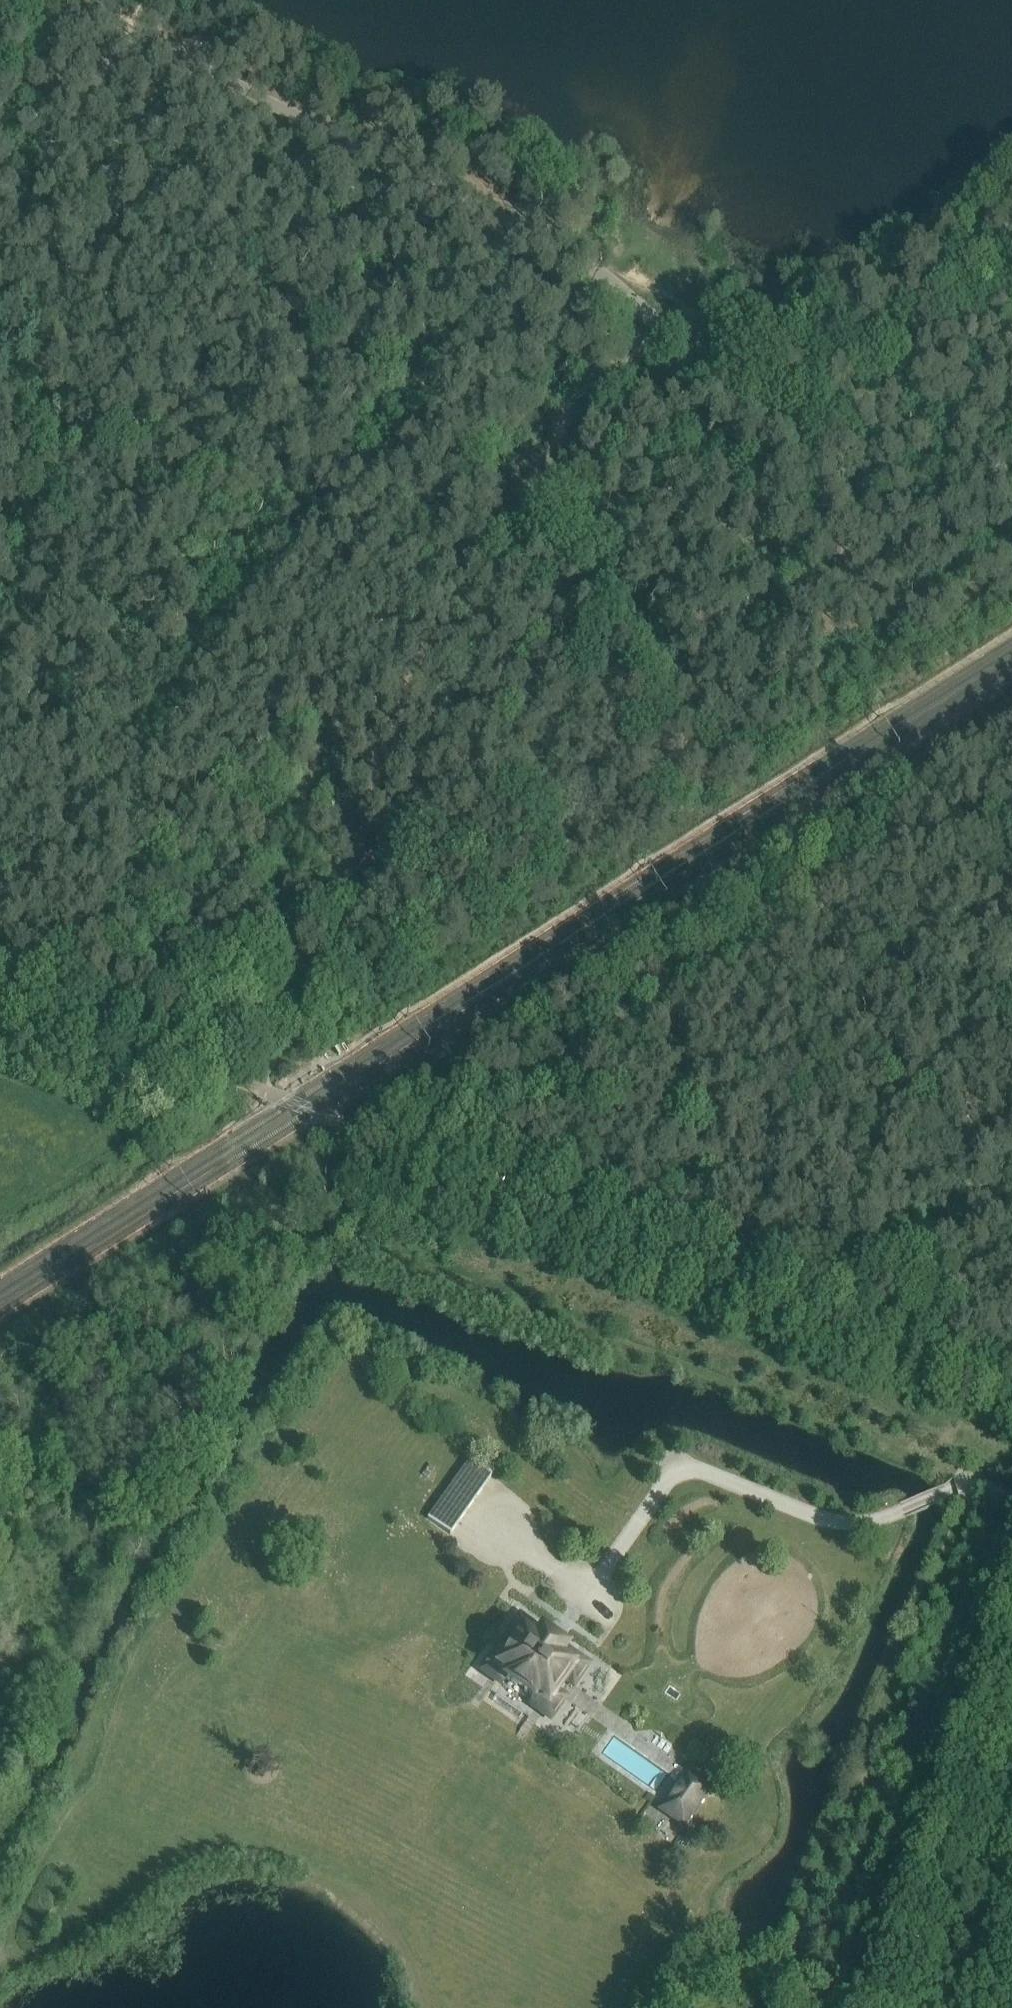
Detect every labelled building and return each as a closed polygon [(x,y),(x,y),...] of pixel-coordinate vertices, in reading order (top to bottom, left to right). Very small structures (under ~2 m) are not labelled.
[(467,1456),(424,1516),(450,1535),(493,1475),(467,1456)] [(570,1696),(561,1690),(565,1684),(574,1690),(593,1663),(518,1611),(477,1671),(501,1688),(504,1683),(530,1702),(527,1706),(551,1723),(570,1696)] [(682,1828),(709,1790),(686,1774),(678,1785),(679,1786),(668,1802),(667,1801),(659,1811),(682,1828)]
